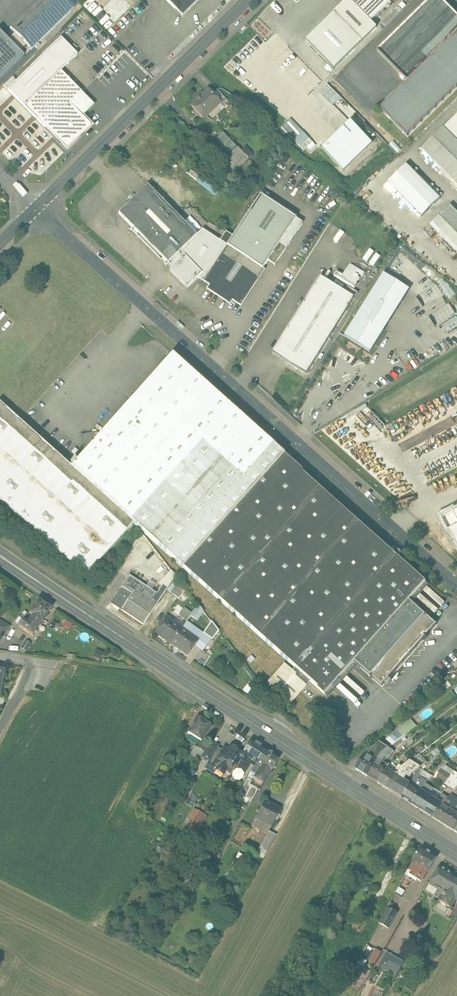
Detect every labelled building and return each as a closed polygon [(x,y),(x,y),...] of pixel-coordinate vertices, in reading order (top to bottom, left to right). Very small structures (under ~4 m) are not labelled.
[(10,28),(15,34),(30,49),(74,7),(67,0),(39,0),(10,28)] [(101,9),(114,22),(135,1),(134,0),(110,0),(101,9)] [(182,16),(199,0),(166,0),(182,16)] [(353,3),(350,0),(347,0),(335,13),(363,41),(377,27),(371,21),(392,0),(355,0),(353,3)] [(429,0),(378,50),(408,81),(381,108),(407,135),(456,86),(456,14),(443,0),(429,0)] [(15,34),(8,41),(0,33),(0,77),(30,49),(15,34)] [(59,38),(8,89),(24,106),(76,55),(59,38)] [(82,93),(61,71),(24,106),(67,150),(91,126),(82,116),(93,105),(82,93)] [(357,109),(329,83),(321,92),(348,118),(357,109)] [(208,91),(204,95),(203,95),(202,94),(200,95),(200,96),(199,96),(199,97),(199,98),(191,105),(203,118),(219,102),(208,91)] [(423,149),(456,184),(456,115),(423,149)] [(243,149),(249,156),(253,153),(246,146),(243,149)] [(238,147),(220,164),(231,175),(248,157),(238,147)] [(389,181),(422,216),(441,198),(408,163),(389,181)] [(196,235),(147,185),(119,213),(133,228),(135,229),(134,230),(137,234),(138,233),(163,258),(162,259),(165,262),(166,261),(172,267),(170,270),(187,288),(200,276),(205,279),(227,245),(220,241),(202,229),(196,235)] [(233,237),(226,232),(220,241),(227,245),(205,279),(213,284),(210,289),(229,301),(232,297),(240,302),(268,261),(275,265),(286,248),(279,243),(296,218),(260,195),(233,237)] [(448,207),(430,225),(456,252),(456,216),(448,207)] [(343,277),(358,284),(364,270),(349,263),(343,277)] [(384,274),(352,326),(345,336),(370,352),(409,290),(384,274)] [(321,276),(273,353),(307,374),(355,298),(321,276)] [(341,282),(339,287),(357,295),(359,290),(341,282)] [(417,296),(424,307),(444,295),(437,284),(417,296)] [(429,316),(436,327),(456,314),(450,303),(429,316)] [(456,327),(456,317),(444,323),(448,331),(456,327)] [(71,467),(134,523),(183,567),(284,454),(172,354),(71,467)] [(71,467),(0,403),(0,500),(86,577),(134,523),(71,467)] [(426,582),(284,454),(183,567),(295,667),(310,681),(325,694),(355,661),(410,600),(426,582)] [(157,594),(130,576),(112,603),(144,625),(156,606),(151,603),(157,594)] [(182,587),(176,595),(180,598),(186,590),(182,587)] [(38,599),(29,613),(32,615),(27,623),(23,621),(19,626),(33,635),(42,622),(52,608),(38,599)] [(410,600),(355,661),(382,685),(436,624),(410,600)] [(198,604),(192,614),(197,617),(202,609),(198,604)] [(167,616),(155,632),(171,643),(182,627),(167,616)] [(0,622),(0,629),(5,632),(9,627),(0,622)] [(211,623),(204,632),(209,636),(216,627),(211,623)] [(200,639),(182,627),(171,643),(188,656),(200,639)] [(291,672),(283,665),(266,684),(289,705),(306,686),(291,672)] [(310,681),(295,667),(291,672),(306,686),(310,681)] [(404,727),(409,733),(424,722),(420,715),(416,717),(415,716),(402,725),(404,727)] [(211,726),(198,718),(188,733),(201,741),(211,726)] [(409,733),(404,727),(400,729),(405,736),(409,733)] [(400,729),(387,740),(393,745),(401,739),(405,736),(400,729)] [(251,739),(242,754),(242,755),(236,765),(236,766),(245,771),(252,760),(256,763),(257,763),(266,748),(251,739)] [(401,739),(393,745),(397,748),(404,742),(401,739)] [(200,742),(197,749),(204,753),(208,747),(200,742)] [(381,743),(380,743),(366,754),(377,761),(382,753),(389,748),(381,743)] [(224,748),(213,765),(217,767),(216,770),(223,775),(225,772),(230,775),(236,766),(236,765),(242,755),(237,752),(238,751),(231,746),(228,750),(224,748)] [(204,753),(197,749),(196,749),(194,748),(191,754),(193,755),(192,756),(200,760),(204,753)] [(266,748),(257,763),(261,765),(260,767),(261,768),(254,779),(252,781),(250,779),(247,784),(258,790),(258,789),(260,790),(264,783),(264,782),(271,772),(280,757),(266,748)] [(393,751),(389,748),(382,753),(388,757),(389,758),(394,751),(393,751)] [(377,761),(368,776),(378,782),(387,769),(382,766),(388,757),(382,753),(377,761)] [(366,754),(357,769),(368,776),(377,761),(366,754)] [(403,767),(389,789),(399,795),(408,782),(405,780),(407,776),(411,778),(413,774),(421,768),(410,761),(403,767)] [(393,773),(387,769),(378,782),(389,789),(403,767),(399,764),(393,773)] [(448,780),(456,786),(456,772),(447,765),(443,769),(452,775),(448,780)] [(443,769),(442,768),(436,777),(446,783),(448,780),(452,775),(443,769)] [(427,782),(420,777),(414,786),(421,791),(426,783),(427,782)] [(258,790),(247,784),(250,779),(248,778),(239,794),(252,801),(258,790)] [(437,785),(429,780),(427,782),(426,783),(434,789),(437,785)] [(414,786),(408,782),(399,795),(412,804),(421,791),(414,786)] [(421,791),(412,804),(426,812),(435,799),(431,797),(436,790),(434,789),(426,783),(421,791)] [(438,801),(435,799),(426,812),(433,817),(441,803),(443,804),(447,797),(442,794),(438,801)] [(441,803),(433,817),(443,823),(451,809),(456,800),(456,798),(451,795),(448,800),(451,802),(448,807),(443,804),(441,803)] [(451,809),(443,823),(454,830),(456,825),(456,813),(454,811),(456,807),(456,800),(451,809)] [(281,810),(265,801),(256,818),(272,827),(281,810)] [(201,813),(193,827),(198,829),(206,816),(201,813)] [(269,831),(256,855),(264,858),(276,835),(269,831)] [(428,851),(422,847),(413,862),(417,864),(427,870),(429,871),(437,857),(432,853),(428,851)] [(240,854),(231,867),(238,871),(247,858),(240,854)] [(215,863),(208,865),(210,872),(217,870),(215,863)] [(427,870),(417,864),(411,874),(421,880),(427,870)] [(455,875),(441,866),(430,884),(438,889),(434,896),(440,899),(439,900),(440,900),(455,875)] [(455,875),(440,900),(434,909),(446,916),(451,907),(452,907),(456,899),(456,900),(456,876),(455,875)] [(398,913),(388,907),(379,923),(389,929),(398,913)] [(363,953),(357,964),(372,972),(382,953),(376,950),(372,958),(363,953)] [(404,961),(387,952),(379,967),(396,976),(404,961)] [(370,995),(380,995),(382,991),(374,987),(370,995)]
